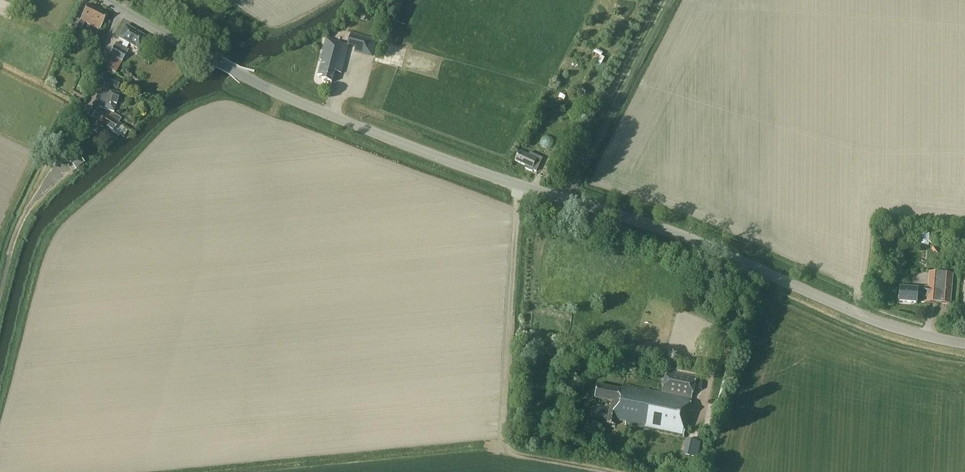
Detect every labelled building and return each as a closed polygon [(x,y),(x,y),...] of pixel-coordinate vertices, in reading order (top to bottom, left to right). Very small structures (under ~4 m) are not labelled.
[(77,27),(81,29),(85,21),(100,28),(107,14),(88,4),(79,20),(75,18),(70,25),(71,26),(68,32),(73,34),(77,27)] [(139,50),(146,38),(125,25),(118,38),(124,41),(121,46),(115,43),(109,55),(111,56),(105,68),(115,73),(128,50),(126,49),(129,44),(139,50)] [(372,56),(376,39),(351,32),(348,45),(355,47),(354,51),(372,56)] [(335,72),(336,72),(341,74),(345,58),(348,45),(342,44),(326,39),(320,61),(322,61),(318,76),(323,77),(322,80),(324,81),(325,82),(325,83),(328,84),(328,83),(330,82),(332,83),(335,72)] [(102,88),(104,88),(111,91),(112,88),(117,90),(120,80),(104,75),(101,85),(103,85),(102,88)] [(119,93),(111,91),(104,88),(98,107),(114,112),(119,93)] [(128,130),(124,127),(118,123),(109,117),(97,110),(91,118),(94,120),(88,129),(99,137),(100,134),(104,137),(109,130),(118,136),(119,135),(123,137),(128,130)] [(111,113),(109,117),(118,123),(121,118),(113,113),(111,113)] [(532,172),(533,170),(536,172),(539,166),(536,165),(539,157),(530,152),(529,155),(520,151),(515,160),(527,166),(525,168),(532,172)] [(931,244),(931,233),(922,233),(921,244),(931,244)] [(941,254),(937,250),(935,247),(931,250),(934,253),(933,253),(937,257),(941,254)] [(929,272),(928,285),(928,287),(917,286),(917,289),(900,288),(899,302),(917,303),(917,293),(927,294),(927,302),(950,304),(953,274),(929,272)] [(594,398),(596,398),(611,402),(608,420),(607,423),(616,425),(617,422),(629,425),(629,426),(683,437),(697,377),(667,372),(662,392),(669,393),(669,394),(623,385),(622,390),(597,385),(594,398)] [(696,440),(689,439),(686,438),(683,455),(698,459),(701,449),(694,447),(696,440)]
